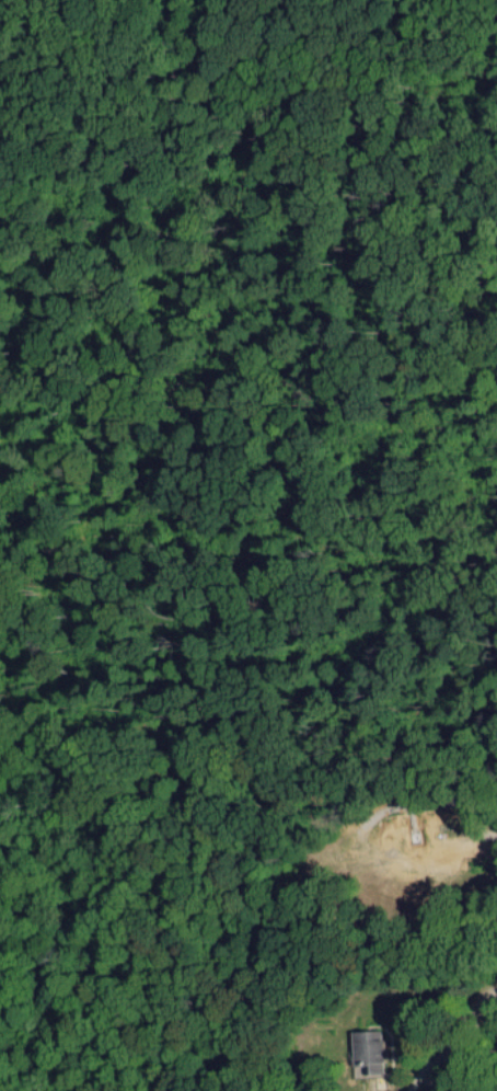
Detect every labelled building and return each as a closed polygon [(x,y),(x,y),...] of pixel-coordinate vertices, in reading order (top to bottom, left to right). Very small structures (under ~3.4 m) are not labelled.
[(346,1030),(347,1064),(361,1063),(361,1073),(380,1073),(379,1030),(346,1030)]
